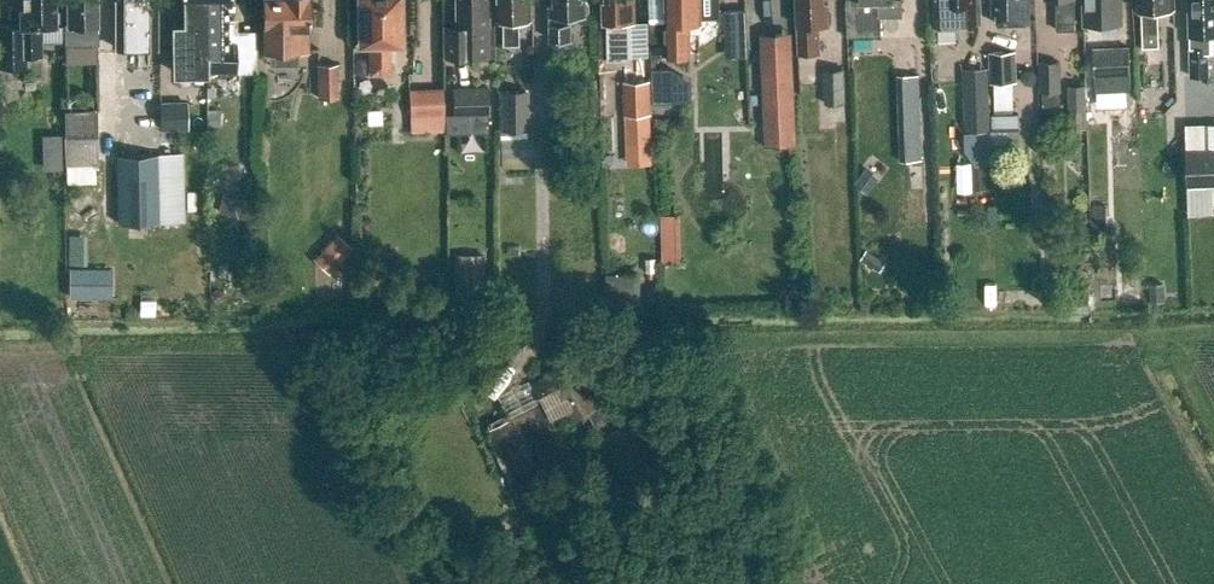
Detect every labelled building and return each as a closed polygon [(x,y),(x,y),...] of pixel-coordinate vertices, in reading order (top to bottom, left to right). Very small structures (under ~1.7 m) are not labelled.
[(57,20),(57,13),(54,10),(54,0),(23,0),(23,8),(17,8),(18,26),(0,26),(0,67),(24,67),(24,55),(39,55),(38,25),(54,25),(54,23),(57,20)] [(65,23),(65,43),(97,43),(96,0),(66,0),(67,23),(65,23)] [(116,48),(157,48),(157,0),(116,0),(116,48)] [(175,27),(175,73),(207,72),(206,0),(181,0),(181,4),(186,4),(186,27),(175,27)] [(207,72),(236,72),(235,43),(220,43),(219,28),(225,28),(225,4),(230,4),(230,0),(206,0),(207,72)] [(306,28),(308,28),(308,0),(263,0),(263,51),(269,51),(269,65),(298,65),(298,51),(307,51),(306,28)] [(360,44),(369,43),(369,74),(389,74),(389,49),(393,49),(393,43),(399,43),(399,0),(359,0),(360,44)] [(490,24),(490,0),(462,0),(462,10),(457,10),(458,58),(496,57),(495,24),(490,24)] [(499,18),(505,18),(505,44),(520,44),(519,18),(530,18),(530,0),(499,0),(499,18)] [(588,10),(588,4),(586,1),(586,0),(555,0),(555,5),(550,5),(551,41),(571,41),(570,16),(586,15),(586,13),(588,10)] [(635,22),(635,2),(628,2),(628,0),(606,0),(606,2),(603,2),(604,22),(609,22),(609,59),(631,58),(631,22),(635,22)] [(701,19),(711,18),(720,13),(720,0),(667,0),(667,23),(652,23),(652,55),(691,55),(691,23),(701,23),(701,19)] [(800,54),(819,53),(818,25),(828,24),(828,3),(826,3),(823,2),(823,0),(797,0),(800,54)] [(900,15),(900,1),(895,1),(894,0),(844,0),(845,39),(879,38),(879,15),(900,15)] [(932,24),(936,24),(936,28),(957,27),(956,23),(978,23),(978,2),(980,2),(980,0),(931,0),(932,24)] [(993,11),(997,11),(998,24),(1029,22),(1028,0),(993,0),(993,11)] [(1075,23),(1075,0),(1057,0),(1058,32),(1075,32),(1075,23)] [(1084,25),(1122,24),(1121,0),(1084,0),(1084,25)] [(1173,7),(1173,0),(1136,0),(1136,8),(1141,8),(1142,47),(1159,47),(1158,7),(1173,7)] [(1189,41),(1194,41),(1194,35),(1213,35),(1213,0),(1189,0),(1189,41)] [(726,54),(743,53),(741,8),(726,9),(728,42),(725,43),(726,54)] [(1129,45),(1093,47),(1094,75),(1130,74),(1129,45)] [(989,51),(990,82),(993,82),(1013,82),(1017,81),(1016,50),(989,51)] [(766,144),(797,143),(793,52),(761,53),(766,144)] [(1039,61),(1039,91),(1061,91),(1060,61),(1039,61)] [(337,92),(337,63),(316,63),(317,92),(337,92)] [(672,68),(652,69),(653,103),(673,102),(672,68)] [(823,69),(824,103),(845,103),(845,68),(823,69)] [(922,160),(919,74),(899,75),(902,160),(922,160)] [(625,115),(651,114),(650,81),(624,82),(625,115)] [(1013,82),(993,82),(994,112),(1014,112),(1013,82)] [(488,86),(452,87),(452,114),(489,113),(488,86)] [(443,87),(408,88),(409,115),(443,114),(443,87)] [(498,89),(499,130),(528,130),(527,89),(498,89)] [(990,130),(988,91),(962,92),(964,131),(990,130)] [(158,103),(158,130),(186,130),(186,103),(158,103)] [(65,111),(65,137),(98,136),(98,110),(65,111)] [(1019,113),(992,114),(993,147),(1019,146),(1019,113)] [(42,134),(42,169),(62,169),(61,134),(42,134)] [(98,165),(98,136),(65,137),(66,166),(98,165)] [(1213,184),(1213,146),(1186,147),(1187,185),(1213,184)] [(184,154),(116,155),(117,223),(185,223),(184,154)] [(993,164),(972,165),(973,189),(994,188),(993,164)] [(875,181),(865,173),(856,184),(867,192),(875,181)] [(222,193),(218,213),(251,219),(255,199),(222,193)] [(661,215),(662,263),(681,263),(680,214),(661,215)] [(332,229),(309,254),(325,269),(348,244),(332,229)] [(64,233),(64,263),(79,263),(79,233),(64,233)] [(879,258),(867,250),(861,258),(874,266),(879,258)] [(70,268),(70,296),(98,296),(98,269),(70,268)] [(456,269),(456,299),(485,299),(485,269),(456,269)] [(640,273),(606,273),(606,302),(641,302),(640,273)] [(1164,283),(1149,284),(1150,301),(1165,300),(1164,283)] [(1069,294),(1069,312),(1089,312),(1089,294),(1069,294)] [(536,384),(542,397),(488,423),(538,527),(559,516),(538,473),(539,472),(531,455),(564,439),(557,424),(592,406),(603,428),(618,420),(607,398),(600,401),(579,358),(546,375),(548,378),(536,384)]
